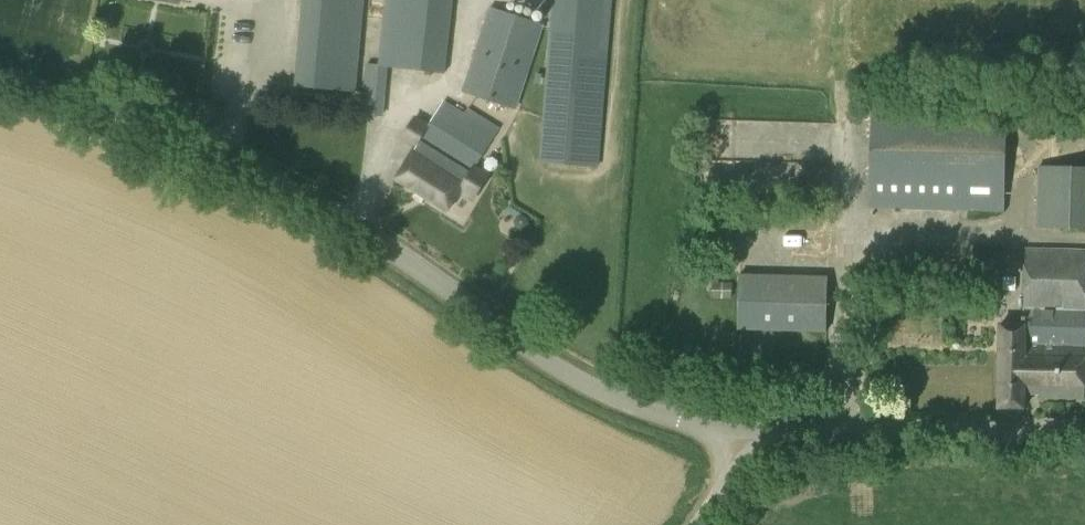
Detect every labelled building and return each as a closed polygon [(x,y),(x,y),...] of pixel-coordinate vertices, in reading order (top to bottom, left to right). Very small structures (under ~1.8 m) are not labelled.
[(363,0),(303,0),(295,85),(354,91),(363,0)] [(378,65),(386,66),(446,72),(454,0),(385,0),(380,51),(378,65)] [(539,164),(591,167),(604,0),(553,0),(539,164)] [(516,109),(543,24),(488,7),(461,92),(516,109)] [(386,90),(364,88),(361,113),(384,115),(386,90)] [(1004,212),(1007,99),(872,95),(869,208),(1004,212)] [(465,115),(444,102),(429,126),(415,118),(402,139),(417,148),(396,178),(447,210),(448,210),(459,192),(471,200),(487,174),(474,166),(497,128),(468,110),(465,115)] [(1038,165),(1036,227),(1084,229),(1084,166),(1038,165)] [(1024,249),(1023,306),(1024,306),(1024,322),(1000,324),(999,407),(1025,407),(1026,390),(1038,390),(1037,396),(1084,397),(1084,376),(1084,340),(1084,250),(1024,249)] [(826,333),(827,276),(739,273),(738,330),(826,333)] [(731,298),(731,281),(712,280),(712,298),(731,298)]
